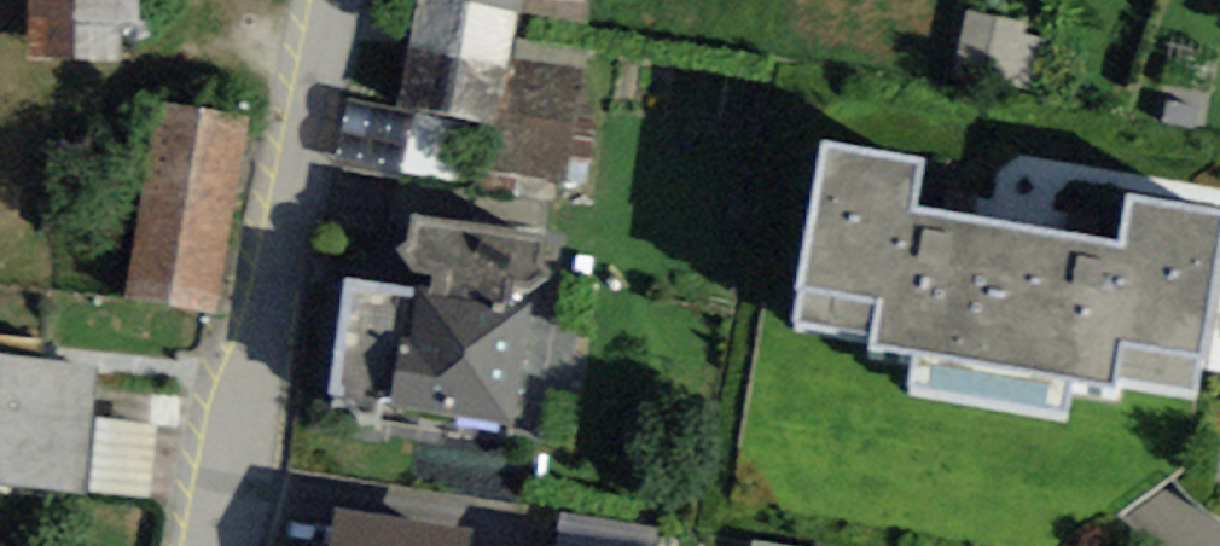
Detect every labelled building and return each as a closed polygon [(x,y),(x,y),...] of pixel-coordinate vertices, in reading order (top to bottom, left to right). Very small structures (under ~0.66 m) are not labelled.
[(29,60),(120,59),(120,25),(135,25),(135,0),(28,0),(29,60)] [(521,12),(464,0),(417,0),(395,105),(496,126),(510,60),(521,12)] [(521,12),(523,0),(464,0),(521,12)] [(521,12),(583,25),(588,0),(523,0),(521,12)] [(1014,64),(1023,21),(968,11),(960,54),(1014,64)] [(583,72),(510,60),(496,126),(487,169),(562,180),(583,72)] [(128,297),(217,312),(248,118),(159,103),(128,297)] [(984,400),(1014,228),(911,210),(920,158),(825,141),(793,322),(870,336),(868,347),(914,355),(908,387),(984,400)] [(1121,246),(1014,228),(984,400),(1063,414),(1069,378),(1112,386),(1113,381),(1196,396),(1219,262),(1219,212),(1130,195),(1121,246)] [(510,429),(541,240),(416,219),(405,290),(345,280),(325,398),(510,429)] [(0,356),(0,483),(84,494),(98,367),(0,356)] [(335,510),(330,545),(551,545),(335,510)]
